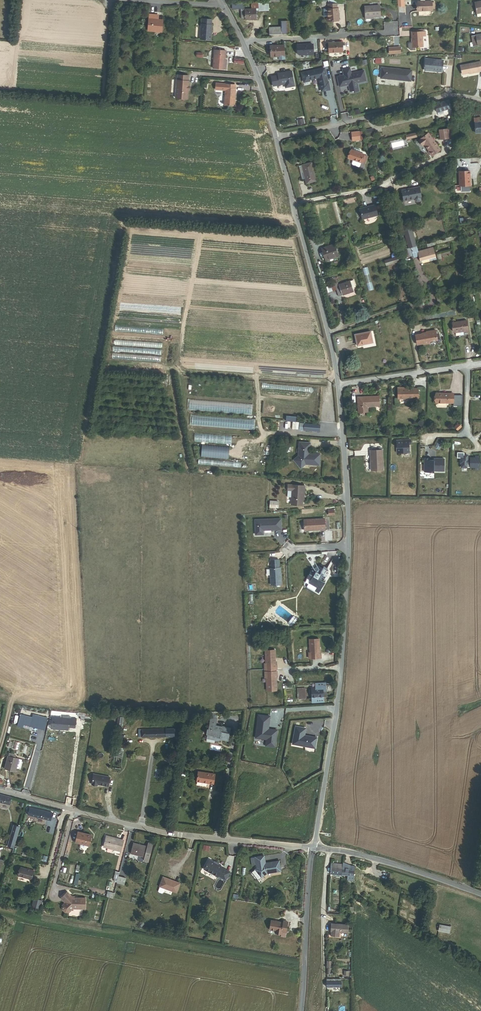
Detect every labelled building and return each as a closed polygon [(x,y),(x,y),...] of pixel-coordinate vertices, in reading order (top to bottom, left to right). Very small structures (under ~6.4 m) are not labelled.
[(436,2),(433,2),(433,1),(426,1),(426,0),(422,0),(422,1),(419,1),(419,10),(433,10),(433,9),(436,9),(436,2)] [(257,11),(270,11),(269,3),(267,3),(251,4),(252,9),(256,9),(257,11)] [(326,23),(339,22),(338,9),(337,10),(337,5),(329,5),(329,10),(328,10),(328,18),(326,18),(326,23)] [(365,17),(380,17),(380,5),(365,6),(365,17)] [(246,20),(257,20),(257,11),(256,9),(252,9),(245,9),(246,19),(246,20)] [(161,31),(162,20),(156,20),(152,19),(148,19),(147,29),(161,31)] [(201,24),(201,23),(200,40),(211,40),(212,24),(211,24),(212,19),(202,19),(201,24)] [(290,34),(289,22),(289,21),(282,22),(282,27),(269,28),(270,35),(290,34)] [(416,47),(423,47),(422,36),(426,36),(425,31),(422,32),(414,32),(412,32),(412,42),(409,42),(408,43),(408,48),(411,50),(416,50),(416,47)] [(330,52),(344,52),(344,50),(344,46),(344,43),(330,43),(330,52)] [(315,55),(315,45),(299,45),(299,54),(301,55),(315,55)] [(278,56),(284,56),(283,46),(270,46),(270,56),(278,56)] [(226,60),(227,51),(214,49),(212,68),(226,70),(227,60),(226,60)] [(426,71),(444,72),(445,61),(427,60),(426,71)] [(480,62),(460,65),(461,74),(468,73),(468,74),(478,73),(478,72),(480,72),(480,67),(480,62)] [(351,68),(343,70),(345,76),(338,77),(340,87),(349,85),(351,92),(355,91),(355,93),(360,92),(358,83),(367,81),(365,71),(352,74),(351,68)] [(383,68),(382,79),(412,82),(413,72),(383,68)] [(325,69),(303,74),(305,82),(310,81),(310,80),(318,78),(320,79),(322,92),(330,90),(329,82),(328,83),(327,77),(326,77),(325,74),(326,73),(325,69)] [(272,77),(274,86),(286,84),(286,88),(295,86),(292,71),(287,72),(287,73),(285,73),(279,74),(279,75),(272,77)] [(189,86),(189,81),(188,81),(189,76),(178,75),(177,80),(175,98),(188,99),(188,90),(189,90),(189,86)] [(224,105),(234,106),(236,89),(234,89),(234,85),(226,84),(224,105)] [(443,111),(451,108),(448,100),(435,104),(437,112),(438,112),(439,116),(444,114),(443,111)] [(448,130),(440,131),(441,140),(449,139),(448,130)] [(352,141),(360,140),(360,137),(362,137),(362,132),(359,132),(352,133),(352,141)] [(429,134),(419,141),(423,146),(425,145),(430,152),(429,153),(432,157),(441,150),(429,134)] [(348,158),(353,160),(352,163),(352,165),(359,167),(361,163),(361,162),(362,161),(364,155),(348,149),(347,153),(348,158)] [(306,183),(316,180),(311,161),(302,163),(302,164),(299,165),(302,178),(304,177),(306,183)] [(470,171),(459,171),(459,186),(470,186),(470,171)] [(421,198),(419,187),(402,190),(404,201),(415,199),(415,200),(417,201),(420,201),(421,199),(421,198)] [(377,215),(375,205),(360,209),(362,219),(377,215)] [(427,244),(428,248),(462,238),(461,234),(427,244)] [(326,261),(339,256),(335,244),(321,248),(322,252),(319,253),(321,258),(324,256),(326,261)] [(413,257),(418,256),(417,252),(416,247),(404,250),(406,257),(413,256),(413,257)] [(424,264),(437,260),(433,247),(417,252),(418,256),(420,261),(424,264)] [(386,266),(400,261),(398,256),(396,257),(385,261),(386,266)] [(413,285),(418,293),(425,283),(420,276),(413,285)] [(355,287),(353,280),(350,281),(350,280),(339,284),(337,277),(333,279),(339,296),(354,291),(353,288),(355,287)] [(438,303),(451,299),(449,294),(436,298),(438,303)] [(461,335),(469,334),(467,320),(453,322),(454,326),(452,326),(453,330),(455,332),(460,331),(461,335)] [(437,340),(435,330),(426,331),(426,332),(422,333),(422,334),(415,334),(417,345),(423,344),(430,343),(429,341),(437,340)] [(357,345),(372,342),(370,331),(354,334),(357,345)] [(418,398),(418,388),(412,388),(398,388),(398,399),(413,399),(413,398),(418,398)] [(453,403),(453,393),(436,393),(436,402),(453,403)] [(379,406),(379,396),(357,397),(358,412),(368,412),(367,407),(379,406)] [(253,404),(190,399),(190,409),(252,414),(253,404)] [(256,419),(193,414),(192,425),(255,430),(256,419)] [(232,436),(195,433),(194,442),(231,445),(232,436)] [(409,452),(409,444),(411,444),(410,440),(396,440),(397,453),(409,452)] [(309,453),(310,443),(299,442),(298,456),(293,460),(301,468),(305,464),(319,465),(320,454),(309,453)] [(383,470),(382,450),(370,450),(371,470),(383,470)] [(463,459),(459,459),(459,464),(460,464),(460,468),(466,468),(466,464),(469,464),(469,468),(474,468),(474,470),(479,470),(479,457),(475,457),(475,459),(469,459),(469,461),(467,461),(467,456),(463,456),(463,459)] [(444,471),(444,459),(436,458),(436,460),(429,460),(429,458),(424,458),(424,472),(434,472),(434,471),(444,471)] [(292,490),(291,497),(291,504),(302,505),(302,500),(303,492),(304,492),(304,486),(292,485),(292,490)] [(281,529),(281,518),(255,520),(255,535),(263,534),(263,530),(281,529)] [(325,530),(324,519),(304,520),(304,531),(320,530),(325,530)] [(281,584),(280,568),(279,568),(279,560),(271,560),(271,568),(270,568),(271,585),(281,584)] [(326,576),(326,575),(325,575),(326,574),(327,574),(328,574),(328,573),(329,572),(328,571),(327,570),(326,571),(327,569),(324,566),(323,568),(318,566),(314,569),(313,568),(312,568),(310,570),(309,571),(310,571),(308,574),(307,574),(308,576),(307,577),(311,580),(309,582),(316,586),(320,588),(321,588),(325,582),(323,581),(324,580),(326,576)] [(319,654),(319,639),(309,640),(310,653),(309,653),(309,658),(321,658),(321,654),(319,654)] [(275,665),(275,650),(265,651),(266,664),(264,664),(265,670),(276,670),(277,669),(277,665),(275,665)] [(277,676),(277,671),(276,671),(265,672),(265,677),(266,677),(267,691),(276,690),(276,676),(277,676)] [(327,690),(326,687),(317,688),(312,688),(313,698),(324,698),(324,697),(328,696),(328,690),(327,690)] [(298,699),(307,699),(306,689),(297,689),(298,699)] [(41,720),(47,720),(48,715),(26,712),(26,716),(40,717),(40,720),(41,720)] [(85,720),(90,720),(90,717),(86,716),(86,715),(78,714),(77,720),(71,719),(71,718),(60,717),(60,715),(53,714),(53,713),(51,713),(49,727),(51,727),(51,730),(69,732),(70,729),(76,730),(77,720),(85,721),(85,720)] [(270,717),(258,715),(255,738),(266,739),(265,746),(275,747),(277,730),(268,729),(270,717)] [(229,738),(231,727),(222,726),(216,725),(217,718),(210,717),(208,729),(207,728),(206,734),(210,735),(209,739),(217,741),(218,736),(220,737),(219,740),(228,741),(229,738)] [(23,726),(24,726),(38,729),(39,721),(30,719),(30,721),(25,720),(23,726)] [(315,748),(317,737),(305,735),(306,728),(295,726),(292,744),(315,748)] [(113,768),(121,770),(124,753),(118,752),(113,752),(111,768),(113,768)] [(20,769),(22,761),(15,759),(16,756),(9,754),(5,769),(16,772),(17,769),(18,770),(20,769)] [(215,774),(198,771),(197,781),(213,784),(215,774)] [(96,786),(96,785),(107,787),(108,778),(92,775),(90,785),(96,786)] [(11,797),(0,795),(0,802),(10,804),(11,797)] [(50,822),(52,814),(30,808),(28,816),(50,822)] [(13,849),(20,827),(14,825),(10,840),(7,839),(5,845),(8,846),(8,847),(13,849)] [(74,844),(87,848),(90,837),(77,833),(74,844)] [(102,849),(119,854),(122,843),(105,838),(102,849)] [(145,850),(131,846),(128,856),(135,858),(135,857),(139,858),(138,859),(142,860),(141,864),(146,865),(151,847),(146,846),(145,850)] [(280,871),(279,860),(265,862),(264,856),(255,857),(257,868),(252,872),(258,879),(265,873),(280,871)] [(222,868),(223,867),(209,860),(204,869),(217,876),(218,875),(225,879),(229,872),(222,868)] [(347,881),(354,882),(355,867),(349,866),(343,863),(342,865),(342,869),(341,876),(347,876),(347,881)] [(336,875),(341,876),(342,869),(337,869),(337,865),(331,864),(330,874),(333,875),(336,875)] [(19,877),(32,880),(34,871),(21,868),(19,877)] [(177,893),(181,883),(162,876),(158,887),(159,887),(158,891),(159,892),(162,893),(163,893),(164,889),(177,893)] [(85,909),(85,898),(74,898),(74,896),(73,896),(71,896),(67,892),(61,898),(65,903),(62,905),(62,909),(65,912),(69,912),(73,908),(85,909)] [(34,900),(32,908),(39,910),(41,902),(34,900)] [(283,922),(271,920),(269,929),(276,930),(275,932),(281,934),(282,931),(286,932),(287,921),(283,921),(283,922)] [(339,933),(348,934),(348,925),(331,924),(330,933),(331,933),(331,937),(339,938),(339,933)] [(450,927),(439,925),(438,931),(449,933),(450,927)] [(327,988),(341,988),(341,980),(327,979),(327,988)] [(341,988),(351,988),(351,980),(341,980),(341,988)]
